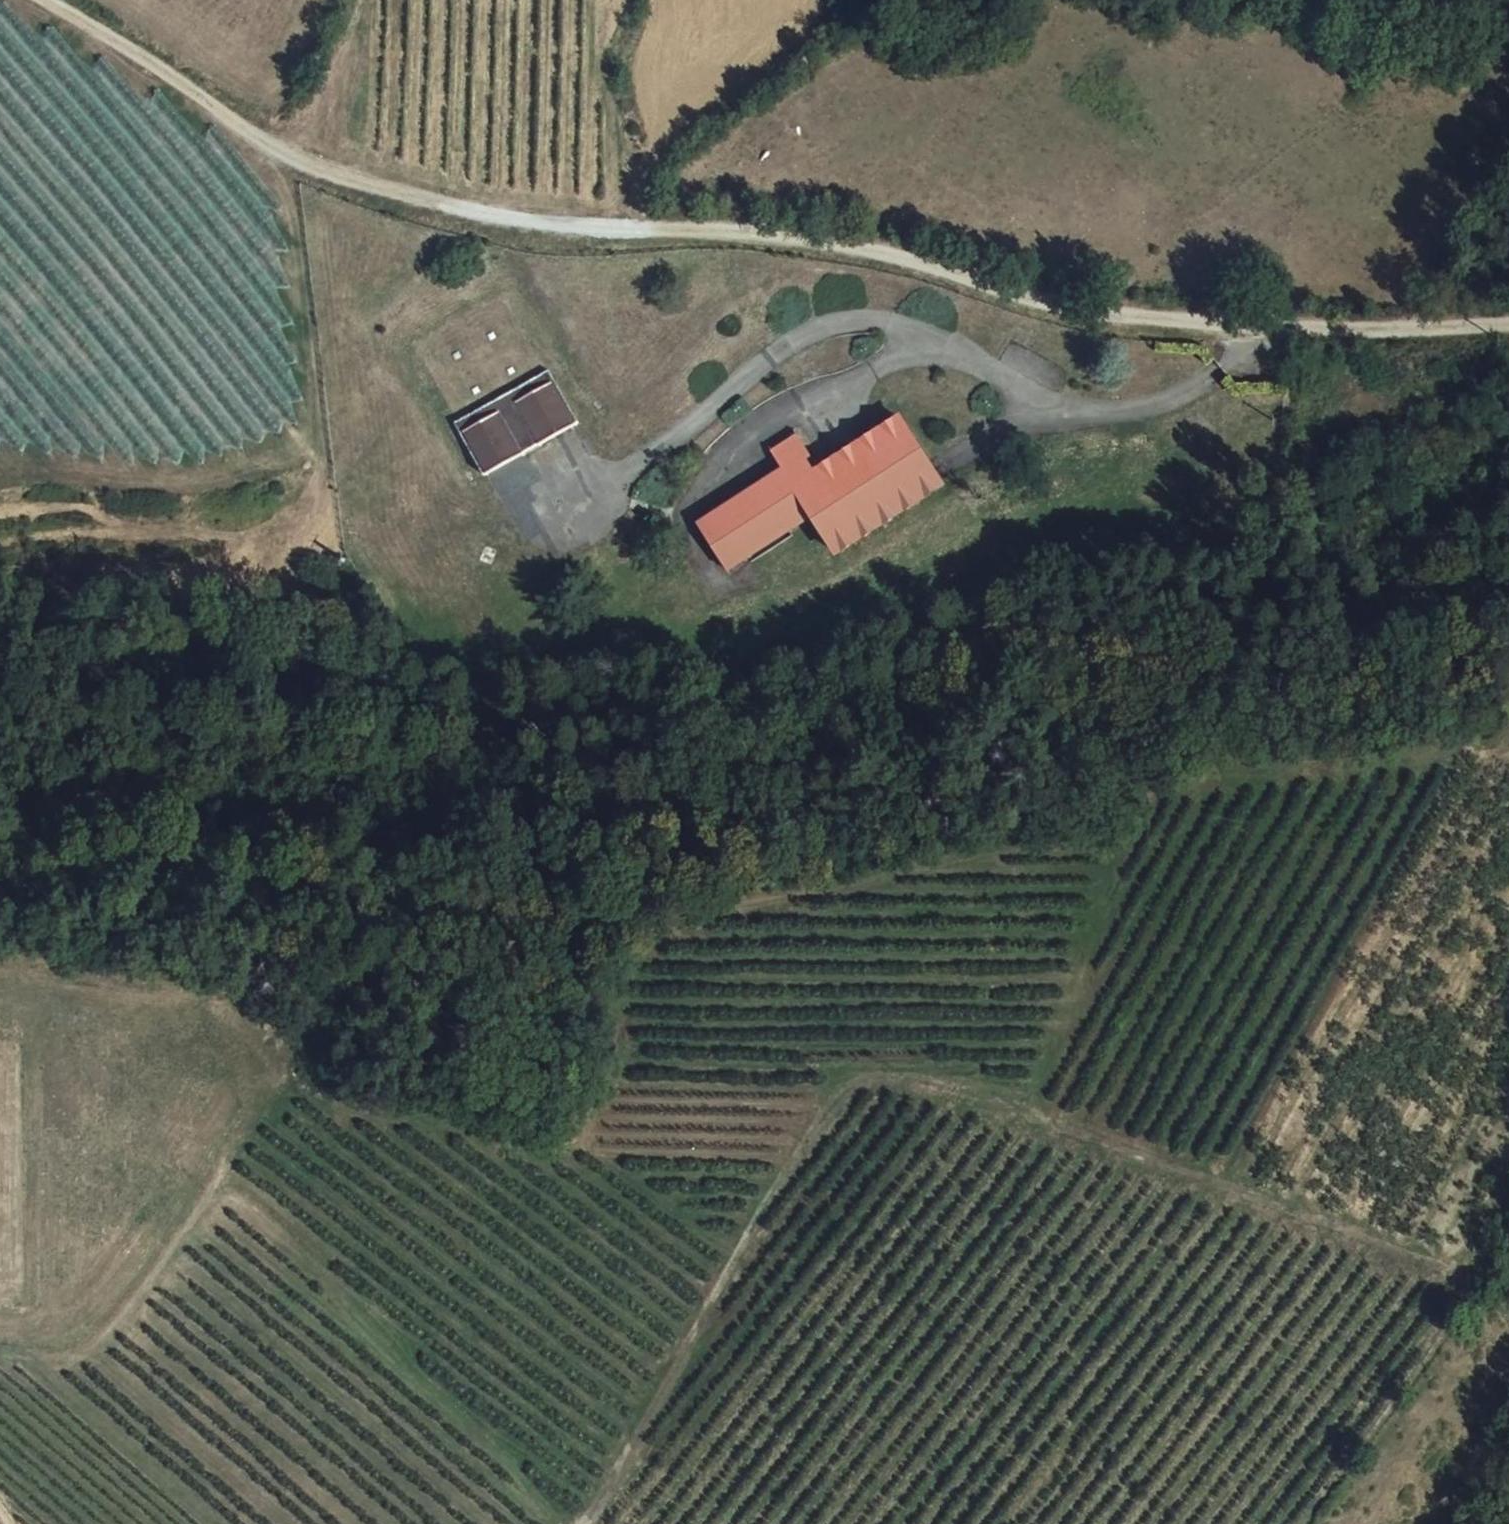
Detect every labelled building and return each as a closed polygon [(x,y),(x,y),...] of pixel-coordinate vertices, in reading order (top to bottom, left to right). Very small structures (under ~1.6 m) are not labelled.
[(582,431),(553,372),(456,426),(490,481),(582,431)] [(955,491),(907,418),(821,474),(813,464),(819,460),(800,437),(774,454),(787,472),(700,527),(732,576),(819,523),(843,558),(955,491)]
